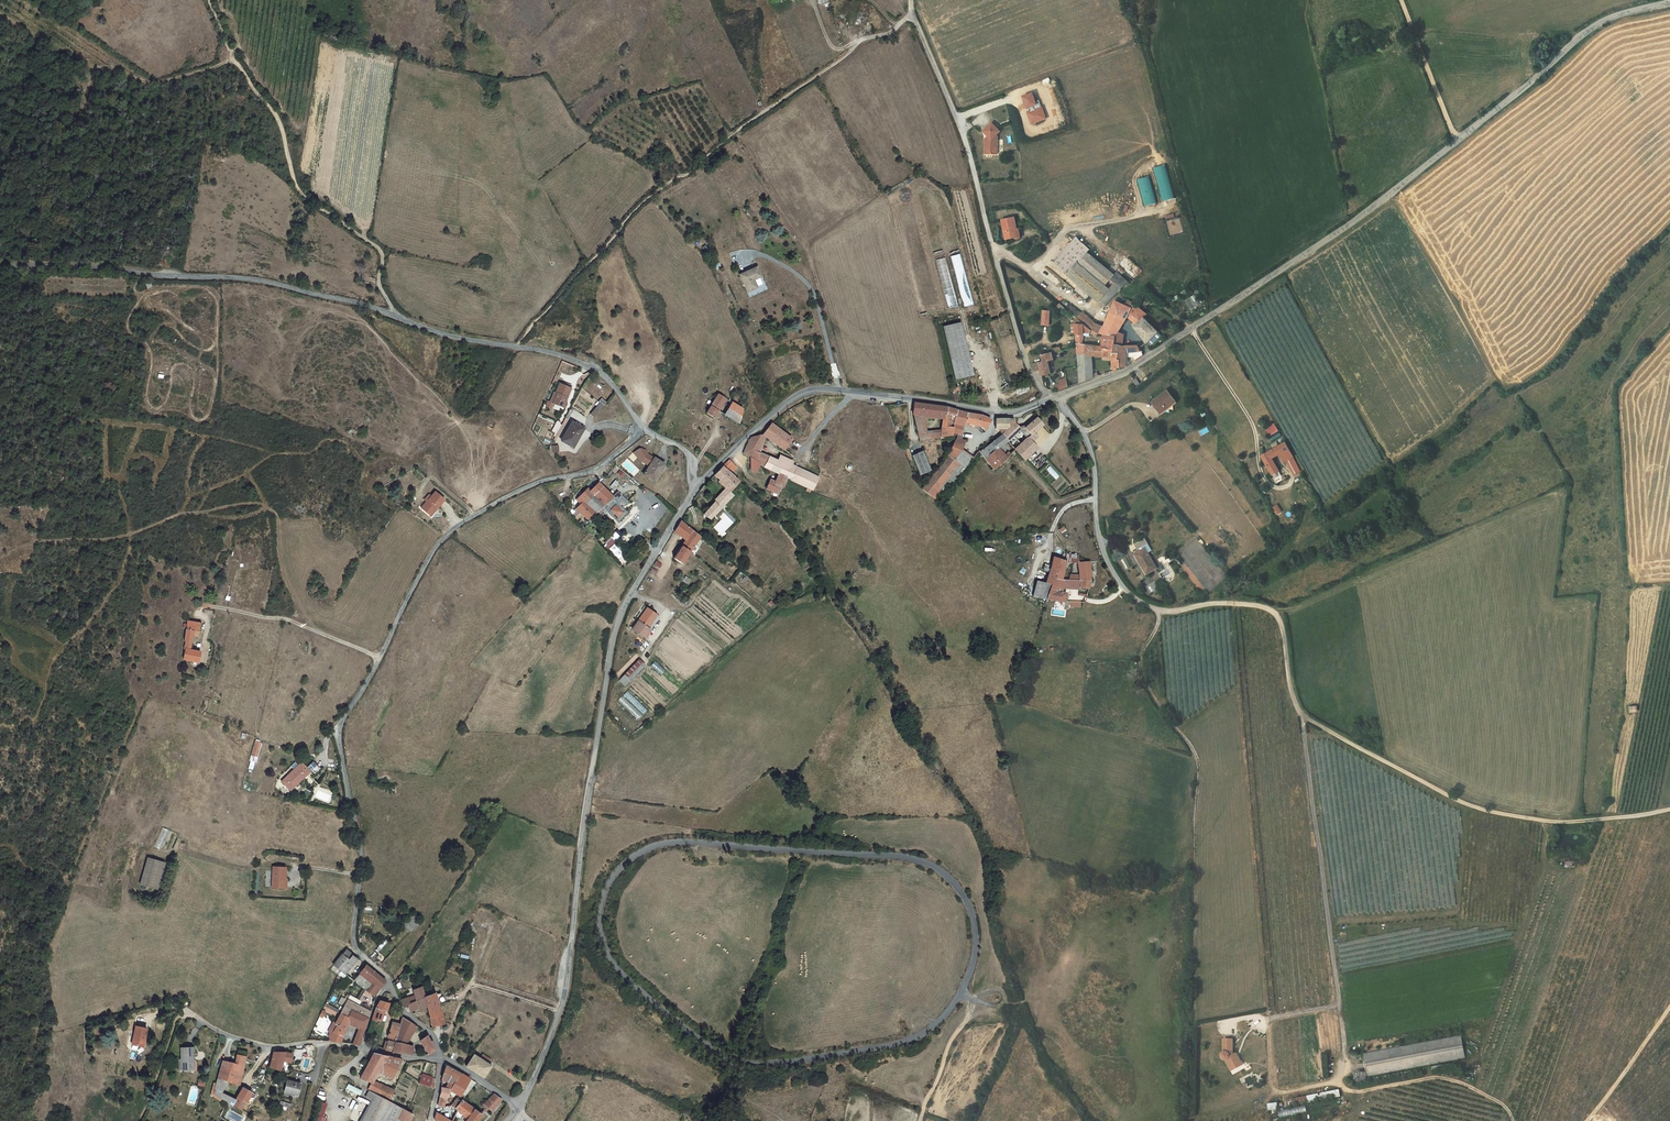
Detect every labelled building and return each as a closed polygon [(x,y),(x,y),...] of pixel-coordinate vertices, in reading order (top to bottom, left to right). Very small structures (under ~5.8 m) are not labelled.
[(985,125),(985,154),(999,154),(999,126),(985,125)] [(1154,167),(1162,201),(1174,199),(1167,164),(1154,167)] [(1150,176),(1137,179),(1144,206),(1157,203),(1150,176)] [(1010,215),(998,217),(1001,236),(1009,235),(1010,236),(1016,235),(1014,225),(1012,225),(1010,215)] [(1051,261),(1065,273),(1087,249),(1088,248),(1074,236),(1051,261)] [(1077,259),(1104,283),(1114,273),(1087,249),(1077,259)] [(1096,300),(1108,286),(1104,283),(1077,259),(1065,273),(1096,300)] [(759,275),(755,266),(738,274),(746,291),(755,286),(752,279),(759,275)] [(1119,285),(1113,280),(1108,286),(1096,300),(1102,305),(1119,285)] [(1114,300),(1105,320),(1120,327),(1127,317),(1131,320),(1137,311),(1131,308),(1114,300)] [(1065,309),(1058,303),(1054,308),(1061,314),(1063,312),(1068,316),(1070,313),(1065,309)] [(1070,313),(1075,318),(1078,315),(1068,305),(1065,309),(1070,313)] [(1131,320),(1136,324),(1144,316),(1139,312),(1141,308),(1140,307),(1137,311),(1131,320)] [(1141,308),(1139,312),(1144,316),(1148,312),(1141,308)] [(1051,325),(1051,309),(1042,309),(1042,325),(1051,325)] [(1080,312),(1078,315),(1075,318),(1082,324),(1089,329),(1094,323),(1080,312)] [(1149,322),(1144,316),(1136,324),(1133,327),(1145,342),(1157,331),(1149,322)] [(1082,333),(1082,329),(1082,324),(1075,318),(1074,320),(1073,322),(1073,325),(1074,333),(1082,333)] [(1117,331),(1120,327),(1105,320),(1103,324),(1117,331)] [(953,378),(971,372),(958,321),(941,325),(953,378)] [(1123,335),(1117,331),(1103,324),(1102,326),(1094,323),(1089,329),(1092,332),(1095,334),(1101,335),(1102,338),(1103,338),(1114,338),(1114,342),(1120,345),(1123,335)] [(1089,329),(1082,324),(1082,329),(1090,335),(1092,332),(1089,329)] [(1113,351),(1114,342),(1114,338),(1103,338),(1102,338),(1101,337),(1098,336),(1098,340),(1101,341),(1101,346),(1102,346),(1108,347),(1108,349),(1110,350),(1111,351),(1113,351)] [(1126,365),(1125,353),(1124,345),(1120,345),(1114,342),(1113,351),(1112,354),(1118,354),(1118,360),(1119,361),(1119,367),(1125,366),(1126,365)] [(1102,346),(1101,346),(1082,344),(1075,344),(1075,348),(1076,354),(1090,355),(1102,356),(1102,346)] [(1142,355),(1137,345),(1129,345),(1131,352),(1136,351),(1139,357),(1142,355)] [(1102,346),(1102,356),(1112,357),(1112,371),(1116,370),(1116,367),(1119,367),(1119,361),(1118,360),(1118,354),(1112,354),(1113,351),(1111,351),(1110,350),(1108,349),(1108,347),(1102,346)] [(1032,370),(1039,368),(1041,376),(1051,373),(1047,361),(1053,360),(1051,352),(1040,354),(1041,361),(1029,364),(1032,370)] [(1078,382),(1092,377),(1090,355),(1076,354),(1078,366),(1078,382)] [(1056,390),(1066,386),(1065,377),(1060,379),(1061,382),(1055,384),(1056,390)] [(550,401),(563,407),(572,387),(562,382),(557,394),(554,393),(550,401)] [(1030,391),(1029,386),(1015,389),(1016,394),(1030,391)] [(1174,401),(1167,391),(1152,402),(1159,413),(1166,409),(1165,407),(1174,401)] [(713,417),(718,410),(716,409),(719,405),(721,406),(726,398),(725,398),(718,394),(705,413),(713,417)] [(723,413),(739,422),(742,408),(731,401),(723,413)] [(940,429),(939,436),(950,435),(951,428),(949,427),(950,420),(949,420),(949,415),(945,413),(946,408),(944,407),(928,405),(912,404),(911,413),(913,413),(915,423),(916,431),(924,432),(922,414),(942,416),(940,429)] [(950,420),(953,421),(955,411),(946,408),(945,413),(949,415),(949,420),(950,420)] [(965,413),(955,411),(953,421),(953,424),(963,425),(964,421),(978,424),(983,428),(989,419),(984,417),(975,415),(965,413)] [(1041,424),(1035,417),(1034,418),(1024,426),(1030,434),(1026,437),(1030,441),(1036,436),(1033,432),(1041,424)] [(993,428),(1001,429),(1003,432),(1006,429),(1013,423),(1012,419),(994,419),(993,428)] [(961,436),(963,425),(953,424),(953,421),(950,420),(949,427),(951,428),(950,435),(954,434),(954,438),(961,440),(961,436)] [(578,434),(581,428),(571,422),(561,441),(572,447),(579,435),(578,434)] [(783,448),(790,438),(770,423),(761,434),(765,436),(783,448)] [(1030,434),(1024,426),(1018,428),(1013,423),(1006,429),(1012,434),(1019,443),(1029,453),(1035,447),(1030,441),(1026,437),(1030,434)] [(1266,427),(1270,435),(1279,431),(1275,423),(1266,427)] [(940,429),(924,432),(916,431),(917,434),(918,439),(939,436),(940,429)] [(1006,440),(1012,434),(1006,429),(1003,432),(1000,434),(1005,439),(1006,440)] [(744,445),(742,452),(748,455),(755,459),(759,451),(765,436),(761,434),(751,436),(748,438),(748,439),(744,445)] [(1005,456),(1002,452),(996,446),(1005,439),(1000,434),(987,445),(979,451),(987,462),(992,468),(1000,461),(1005,456)] [(944,454),(946,456),(951,459),(958,451),(969,460),(974,454),(965,447),(968,439),(964,438),(963,440),(961,440),(954,438),(944,454)] [(1009,443),(1002,452),(1005,456),(1011,448),(1012,447),(1009,443)] [(1014,448),(1023,458),(1029,453),(1019,443),(1014,448)] [(650,464),(653,458),(651,446),(646,445),(639,449),(641,450),(644,455),(644,456),(650,464)] [(1261,455),(1272,474),(1278,470),(1272,458),(1282,452),(1279,446),(1261,455)] [(920,449),(910,454),(918,473),(928,468),(920,449)] [(776,459),(759,451),(755,459),(759,461),(759,464),(777,472),(785,476),(810,487),(814,476),(789,466),(790,463),(778,458),(776,459)] [(951,459),(946,456),(921,487),(936,498),(942,491),(937,487),(957,463),(963,467),(969,460),(958,451),(951,459)] [(754,471),(759,464),(759,461),(755,459),(748,455),(749,468),(754,471)] [(655,475),(656,476),(664,464),(653,458),(650,464),(643,474),(652,480),(655,475)] [(723,464),(728,469),(734,463),(729,458),(723,464)] [(725,487),(729,492),(737,481),(735,479),(721,465),(713,474),(723,483),(722,485),(725,487)] [(781,485),(785,476),(777,472),(774,482),(769,480),(765,488),(771,490),(772,489),(777,491),(780,485),(781,485)] [(591,491),(590,491),(595,496),(604,487),(600,483),(599,482),(591,491)] [(582,514),(583,515),(588,519),(595,511),(597,513),(613,496),(604,487),(595,496),(587,504),(590,506),(582,514)] [(733,495),(729,492),(725,487),(713,501),(714,502),(719,508),(733,495)] [(590,491),(591,491),(588,488),(577,500),(581,504),(584,501),(587,504),(595,496),(590,491)] [(421,508),(429,515),(437,506),(439,508),(446,500),(436,492),(421,508)] [(627,511),(623,507),(628,502),(618,492),(603,507),(617,521),(627,511)] [(590,506),(587,504),(584,501),(581,504),(575,511),(576,512),(573,516),(576,520),(583,515),(582,514),(590,506)] [(576,507),(571,502),(565,508),(570,513),(576,507)] [(709,519),(719,508),(714,502),(713,503),(702,513),(709,519)] [(1272,508),(1278,515),(1284,511),(1278,503),(1272,508)] [(431,516),(439,508),(437,506),(429,515),(431,516)] [(685,539),(687,537),(692,530),(680,520),(674,530),(685,539)] [(699,536),(692,530),(687,537),(694,543),(699,536)] [(694,543),(687,537),(685,539),(682,545),(690,550),(694,543)] [(609,549),(619,559),(624,554),(614,543),(609,549)] [(673,558),(682,563),(690,550),(682,545),(673,558)] [(1153,568),(1156,566),(1145,546),(1142,547),(1153,568)] [(1153,568),(1142,547),(1134,552),(1146,572),(1153,568)] [(1066,552),(1064,560),(1076,561),(1077,554),(1066,552)] [(1050,584),(1060,587),(1061,579),(1057,578),(1064,560),(1052,556),(1052,558),(1049,570),(1045,582),(1050,584)] [(1120,560),(1124,570),(1130,568),(1126,558),(1120,560)] [(1077,562),(1077,571),(1090,570),(1089,566),(1089,561),(1077,562)] [(1090,578),(1090,570),(1077,571),(1077,579),(1082,579),(1090,580),(1090,578)] [(1033,578),(1031,597),(1045,598),(1048,590),(1050,584),(1045,582),(1033,578)] [(1082,579),(1077,579),(1061,579),(1060,587),(1080,588),(1080,586),(1082,579)] [(1062,600),(1063,592),(1059,591),(1048,590),(1045,598),(1059,600),(1062,600)] [(696,604),(710,614),(714,608),(700,599),(696,604)] [(661,614),(648,606),(635,628),(648,636),(661,614)] [(184,659),(199,661),(201,651),(192,649),(193,642),(192,642),(193,635),(199,636),(201,623),(187,620),(184,641),(186,641),(185,648),(186,648),(184,659)] [(640,660),(625,674),(631,680),(645,665),(640,660)] [(631,680),(625,674),(619,681),(625,686),(631,680)] [(647,711),(627,691),(618,700),(637,720),(647,711)] [(261,742),(256,740),(251,755),(257,756),(261,742)] [(314,762),(307,769),(301,763),(282,782),(290,790),(310,771),(313,775),(320,769),(314,762)] [(161,849),(168,830),(162,827),(154,846),(161,849)] [(165,862),(148,857),(141,885),(159,889),(165,862)] [(272,887),(284,887),(284,878),(286,877),(287,867),(273,867),(272,887)] [(413,913),(408,919),(416,926),(421,920),(413,913)] [(408,919),(403,925),(411,932),(416,926),(408,919)] [(349,959),(353,954),(347,949),(343,954),(349,959)] [(334,964),(341,969),(340,971),(345,974),(358,958),(353,954),(349,959),(343,954),(334,964)] [(372,982),(379,988),(385,981),(382,979),(366,965),(359,974),(364,978),(365,976),(372,982)] [(358,985),(364,978),(359,974),(353,981),(358,985)] [(365,990),(373,996),(376,993),(379,988),(372,982),(365,990)] [(421,987),(412,989),(414,995),(416,1001),(419,1008),(420,1010),(427,1007),(424,997),(421,987)] [(430,1017),(442,1015),(436,997),(435,993),(424,997),(427,1007),(430,1017)] [(410,1003),(416,1001),(414,995),(407,997),(410,1003)] [(410,1003),(407,997),(400,999),(403,1006),(407,1004),(410,1003)] [(357,1003),(348,998),(340,1013),(349,1020),(354,1010),(357,1004),(357,1003)] [(379,1001),(376,1005),(372,1021),(381,1021),(381,1017),(383,1010),(386,1011),(388,1003),(379,1001)] [(407,1004),(410,1012),(419,1008),(416,1001),(410,1003),(407,1004)] [(349,1020),(347,1022),(364,1030),(370,1012),(357,1004),(354,1010),(349,1020)] [(362,1038),(364,1030),(347,1022),(349,1020),(340,1013),(335,1023),(337,1024),(329,1042),(359,1046),(362,1038)] [(393,1053),(411,1055),(412,1054),(413,1047),(404,1044),(416,1026),(403,1017),(401,1015),(399,1024),(396,1036),(395,1042),(393,1052),(393,1053)] [(442,1015),(430,1017),(432,1024),(444,1023),(442,1015)] [(391,1022),(388,1034),(389,1034),(396,1036),(399,1024),(391,1022)] [(132,1046),(142,1048),(145,1029),(135,1028),(132,1046)] [(427,1035),(420,1041),(428,1054),(435,1049),(431,1041),(429,1041),(428,1039),(427,1035)] [(1462,1037),(1365,1056),(1370,1077),(1467,1058),(1462,1037)] [(1233,1039),(1223,1038),(1222,1051),(1222,1052),(1221,1052),(1221,1053),(1221,1054),(1220,1054),(1220,1055),(1221,1056),(1221,1057),(1222,1057),(1222,1058),(1223,1058),(1224,1058),(1225,1058),(1226,1058),(1229,1065),(1234,1067),(1238,1065),(1236,1062),(1239,1061),(1237,1057),(1235,1056),(1233,1057),(1232,1055),(1233,1039)] [(387,1040),(385,1049),(393,1052),(395,1042),(388,1041),(387,1040)] [(193,1056),(191,1047),(180,1048),(182,1059),(183,1069),(191,1068),(190,1057),(193,1056)] [(285,1054),(273,1053),(270,1067),(281,1072),(281,1071),(285,1054)] [(373,1053),(360,1078),(372,1083),(373,1080),(379,1069),(391,1074),(390,1077),(393,1078),(401,1060),(391,1057),(380,1054),(377,1054),(373,1053)] [(285,1054),(281,1071),(288,1073),(292,1056),(285,1054)] [(491,1065),(474,1054),(466,1066),(477,1074),(483,1078),(491,1065)] [(234,1063),(223,1060),(217,1078),(226,1080),(239,1084),(245,1059),(245,1057),(236,1055),(234,1063)] [(441,1077),(441,1079),(453,1084),(457,1079),(458,1080),(462,1075),(445,1065),(445,1067),(443,1072),(441,1077)] [(451,1089),(459,1095),(460,1093),(464,1087),(470,1079),(470,1078),(466,1075),(463,1073),(462,1075),(458,1080),(457,1079),(453,1084),(451,1089)] [(423,1075),(420,1083),(427,1086),(429,1081),(430,1082),(432,1079),(423,1075)] [(212,1093),(219,1097),(221,1092),(226,1080),(217,1078),(212,1093)] [(434,1089),(435,1080),(432,1079),(430,1082),(429,1081),(427,1086),(434,1089)] [(465,1096),(470,1089),(475,1082),(470,1079),(464,1087),(460,1093),(465,1096)] [(283,1091),(297,1094),(299,1082),(285,1080),(283,1091)] [(370,1091),(389,1102),(394,1091),(373,1080),(372,1083),(368,1090),(370,1091)] [(344,1083),(342,1089),(360,1096),(363,1089),(344,1083)] [(238,1096),(237,1097),(246,1102),(251,1092),(242,1088),(238,1096)] [(447,1097),(451,1089),(440,1088),(440,1096),(446,1099),(447,1097)] [(1338,1090),(1267,1104),(1268,1111),(1340,1096),(1338,1090)] [(412,1115),(409,1114),(389,1102),(370,1091),(367,1098),(373,1101),(362,1120),(395,1120),(397,1118),(402,1120),(410,1120),(412,1115)] [(232,1097),(221,1092),(219,1097),(226,1101),(229,1103),(232,1097)] [(237,1097),(238,1096),(234,1094),(232,1097),(229,1103),(232,1106),(237,1097)] [(494,1095),(488,1100),(481,1107),(485,1110),(487,1107),(493,1111),(501,1100),(494,1095)] [(443,1107),(446,1099),(440,1096),(438,1106),(443,1108),(443,1107)] [(457,1098),(451,1106),(456,1110),(460,1101),(457,1098)] [(461,1100),(460,1101),(456,1110),(457,1110),(455,1114),(458,1118),(461,1114),(466,1119),(465,1120),(477,1120),(481,1115),(461,1100)] [(445,1119),(449,1120),(452,1120),(455,1114),(457,1110),(456,1110),(451,1106),(445,1119)] [(445,1119),(440,1115),(436,1112),(435,1115),(435,1119),(436,1120),(449,1120),(445,1119)]
